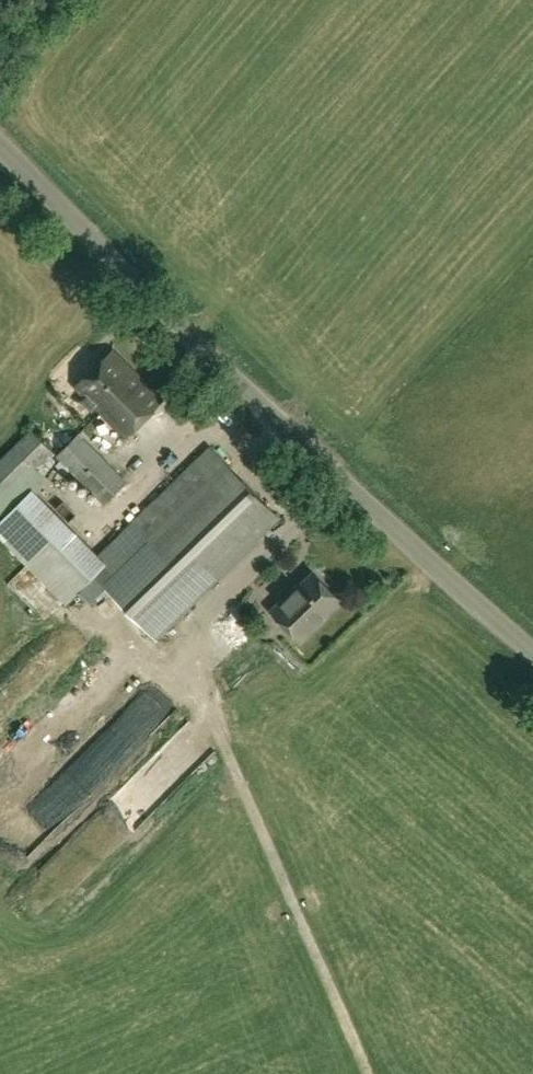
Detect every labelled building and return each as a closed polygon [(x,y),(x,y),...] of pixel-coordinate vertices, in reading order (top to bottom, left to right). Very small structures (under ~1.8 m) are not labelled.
[(124,435),(164,395),(116,347),(76,386),(124,435)] [(54,453),(32,430),(0,461),(0,505),(54,453)] [(126,480),(79,433),(58,454),(105,501),(126,480)] [(156,636),(202,592),(280,517),(212,445),(134,520),(150,538),(104,581),(156,636)] [(66,600),(105,562),(34,489),(0,523),(0,533),(66,600)] [(302,639),(342,600),(314,572),(274,611),(302,639)] [(96,740),(118,762),(176,707),(154,685),(96,740)] [(101,811),(125,836),(180,783),(156,758),(101,811)]
